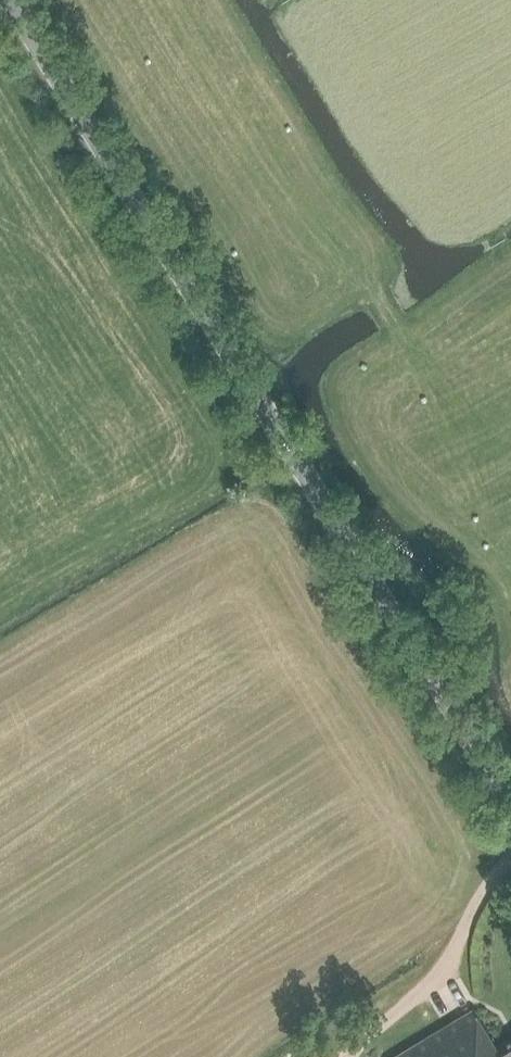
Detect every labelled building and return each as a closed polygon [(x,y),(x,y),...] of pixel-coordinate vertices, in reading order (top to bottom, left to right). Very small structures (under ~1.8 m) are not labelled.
[(394,1056),(510,1056),(510,1036),(505,1040),(496,1046),(473,1009),(394,1056)]
